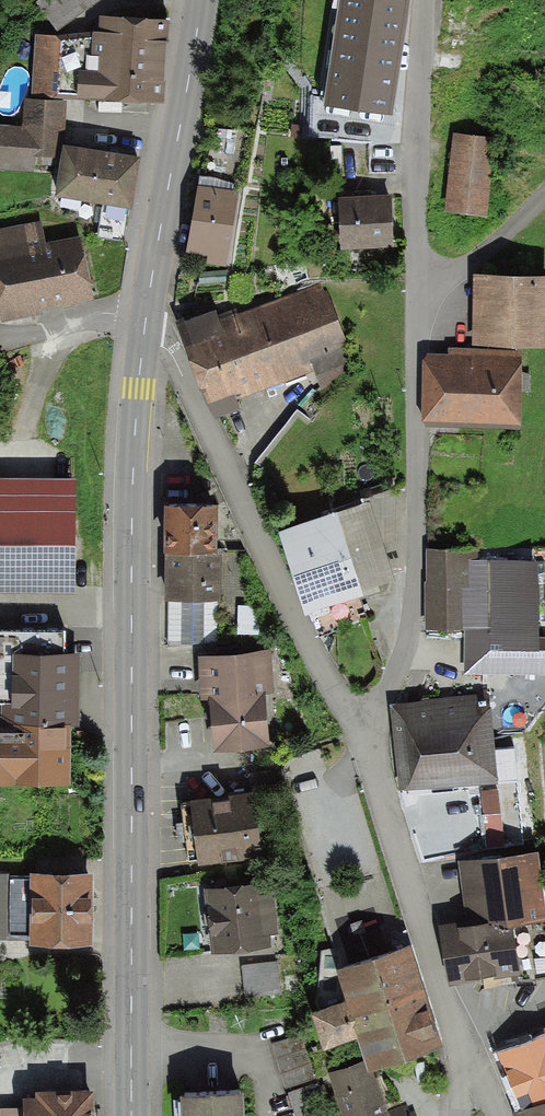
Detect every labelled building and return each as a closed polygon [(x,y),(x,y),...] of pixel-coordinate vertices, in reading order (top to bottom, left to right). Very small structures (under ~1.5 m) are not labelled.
[(35,2),(56,32),(102,0),(38,0),(35,2)] [(324,104),(390,113),(405,0),(410,1),(410,0),(338,0),(324,104)] [(170,19),(100,15),(97,30),(36,37),(33,97),(162,105),(164,84),(162,83),(165,41),(168,41),(170,19)] [(0,126),(0,168),(34,171),(35,165),(61,166),(65,145),(67,101),(24,98),(22,128),(0,126)] [(445,209),(486,213),(494,135),(453,131),(445,209)] [(61,166),(56,196),(103,204),(97,234),(121,238),(126,208),(131,209),(140,159),(65,145),(61,166)] [(197,187),(187,253),(209,256),(208,263),(227,265),(237,193),(197,187)] [(340,251),(394,248),(391,194),(337,196),(340,251)] [(81,240),(46,247),(40,218),(0,226),(0,315),(1,322),(43,314),(42,308),(92,299),(81,240)] [(474,276),(474,347),(544,347),(544,277),(474,276)] [(322,393),(350,369),(328,290),(324,292),(319,281),(239,315),(235,307),(218,313),(215,308),(174,324),(202,392),(216,419),(244,409),(240,398),(313,372),(322,393)] [(521,426),(523,349),(446,347),(446,355),(428,354),(423,360),(422,423),(521,426)] [(0,478),(0,593),(76,594),(78,479),(0,478)] [(370,503),(279,533),(306,616),(381,592),(379,587),(396,581),(370,503)] [(215,508),(165,508),(165,553),(167,553),(167,600),(170,600),(170,642),(219,642),(218,602),(222,602),(222,548),(216,548),(215,508)] [(544,674),(544,640),(536,640),(536,560),(476,560),(476,551),(427,550),(427,582),(425,582),(424,629),(464,629),(464,674),(544,674)] [(259,606),(238,606),(238,634),(259,634),(259,606)] [(3,704),(3,728),(0,728),(0,783),(68,784),(68,723),(77,723),(78,655),(63,655),(63,634),(0,633),(0,704),(3,704)] [(268,654),(198,660),(202,703),(209,702),(213,752),(267,748),(263,692),(271,691),(268,654)] [(487,695),(390,705),(399,793),(517,781),(514,749),(495,751),(491,709),(488,709),(487,695)] [(252,794),(182,803),(190,861),(197,860),(197,864),(260,856),(252,794)] [(489,806),(493,835),(509,833),(505,804),(489,806)] [(538,851),(457,863),(466,924),(441,928),(449,985),(485,980),(486,987),(544,979),(544,898),(538,851)] [(94,874),(29,873),(29,879),(9,879),(9,874),(0,874),(0,939),(29,940),(29,945),(93,945),(94,874)] [(273,883),(205,889),(210,952),(271,947),(270,935),(278,935),(273,883)] [(443,1048),(410,947),(338,971),(349,1003),(312,1015),(324,1050),(358,1039),(366,1061),(370,1072),(375,1070),(443,1048)] [(247,996),(282,991),(278,961),(243,965),(247,996)] [(497,1052),(506,1077),(503,1078),(516,1113),(513,1115),(514,1115),(544,1115),(544,1033),(497,1052)] [(287,1087),(319,1078),(312,1053),(300,1056),(294,1034),(274,1039),(287,1087)] [(329,1074),(343,1115),(414,1115),(414,1113),(409,1115),(405,1104),(389,1110),(375,1070),(370,1072),(366,1061),(329,1074)] [(93,1090),(37,1091),(37,1100),(24,1101),(24,1108),(0,1108),(0,1115),(93,1115),(93,1090)] [(180,1094),(182,1115),(245,1115),(243,1090),(180,1094)]
